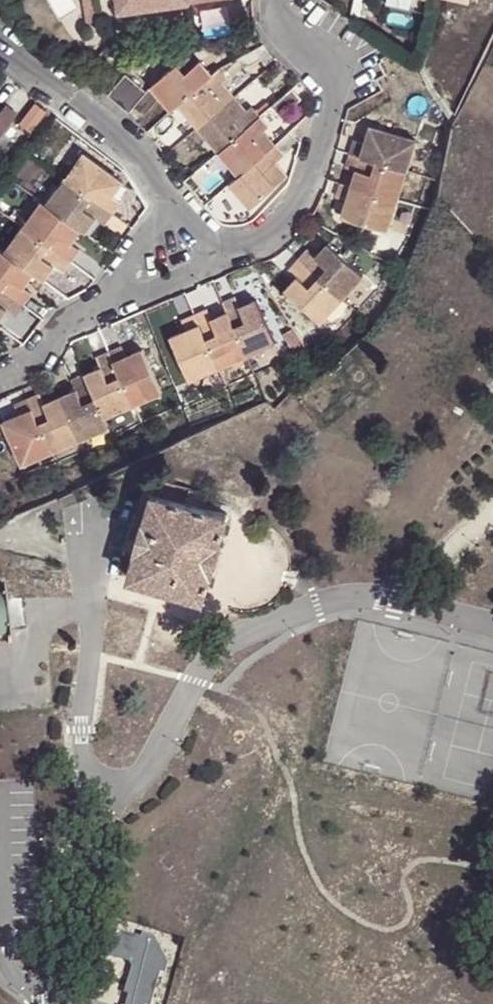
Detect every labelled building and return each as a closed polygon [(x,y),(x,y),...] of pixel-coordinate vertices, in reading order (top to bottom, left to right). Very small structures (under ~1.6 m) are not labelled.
[(471,87),(492,98),(492,58),(488,55),(471,87)] [(109,95),(130,113),(134,107),(146,117),(162,97),(173,110),(181,104),(240,175),(231,183),(251,207),(288,177),(277,163),(276,163),(264,172),(256,163),(276,146),(264,132),(269,128),(252,107),(247,111),(224,83),(229,79),(220,69),(213,75),(202,61),(197,66),(188,56),(153,85),(148,91),(127,74),(109,95)] [(303,101),(293,90),(272,108),(282,119),(303,101)] [(38,104),(23,124),(34,132),(48,112),(38,104)] [(15,120),(3,110),(0,114),(0,139),(15,120)] [(341,218),(387,232),(396,202),(415,142),(370,128),(365,144),(355,141),(346,168),(356,171),(351,187),(341,184),(337,198),(347,201),(341,218)] [(276,146),(256,163),(264,172),(276,163),(277,163),(285,157),(276,146)] [(86,153),(48,203),(44,200),(6,251),(35,272),(45,280),(55,265),(56,265),(43,255),(59,235),(71,244),(72,243),(82,229),(86,232),(97,218),(97,217),(85,208),(101,187),(113,196),(114,196),(124,182),(86,153)] [(101,187),(85,208),(97,217),(97,218),(105,224),(122,202),(114,196),(113,196),(101,187)] [(56,265),(55,265),(63,272),(80,249),(72,243),(71,244),(59,235),(43,255),(56,265)] [(296,278),(284,290),(319,323),(362,277),(328,245),(316,257),(308,250),(289,271),(296,278)] [(11,278),(23,287),(24,286),(35,272),(6,251),(0,246),(0,292),(11,278)] [(16,315),(32,292),(24,286),(23,287),(11,278),(0,292),(0,302),(8,308),(7,308),(16,315)] [(222,303),(226,313),(227,312),(233,326),(244,322),(238,307),(239,307),(235,297),(222,303)] [(185,330),(169,337),(187,381),(274,344),(255,300),(239,307),(238,307),(244,322),(233,326),(227,312),(226,313),(211,319),(210,319),(216,334),(204,339),(198,324),(185,330)] [(181,320),(185,330),(198,324),(204,339),(216,334),(210,319),(211,319),(207,309),(181,320)] [(95,357),(99,367),(100,366),(106,380),(118,375),(112,361),(125,356),(121,346),(95,357)] [(99,367),(83,373),(87,383),(93,397),(102,417),(130,405),(160,392),(141,349),(125,356),(112,361),(118,375),(106,380),(100,366),(99,367)] [(71,379),(75,388),(76,388),(82,402),(93,397),(87,383),(83,373),(71,379)] [(17,413),(1,420),(19,463),(106,427),(102,417),(93,397),(82,402),(76,388),(75,388),(43,402),(42,402),(48,417),(36,422),(30,407),(17,413)] [(13,403),(17,413),(30,407),(36,422),(48,417),(42,402),(43,402),(38,392),(13,403)] [(157,476),(152,490),(219,508),(223,494),(157,476)] [(219,508),(152,490),(144,521),(143,520),(134,547),(137,548),(129,577),(205,597),(211,569),(214,569),(222,542),(219,541),(228,511),(219,508)] [(56,499),(60,507),(74,502),(70,493),(56,499)] [(8,638),(3,589),(0,590),(0,639),(8,638)] [(162,973),(162,969),(150,947),(96,932),(91,953),(135,966),(139,972),(129,1003),(153,1003),(162,973)]
